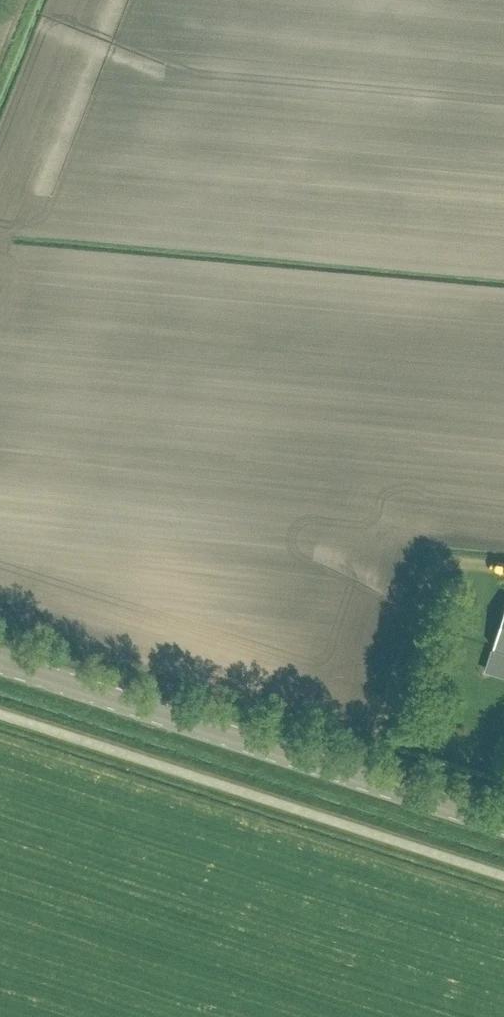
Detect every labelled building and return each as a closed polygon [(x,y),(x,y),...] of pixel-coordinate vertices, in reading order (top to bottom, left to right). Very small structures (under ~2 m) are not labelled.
[(492,646),(503,650),(503,607),(492,646)]
